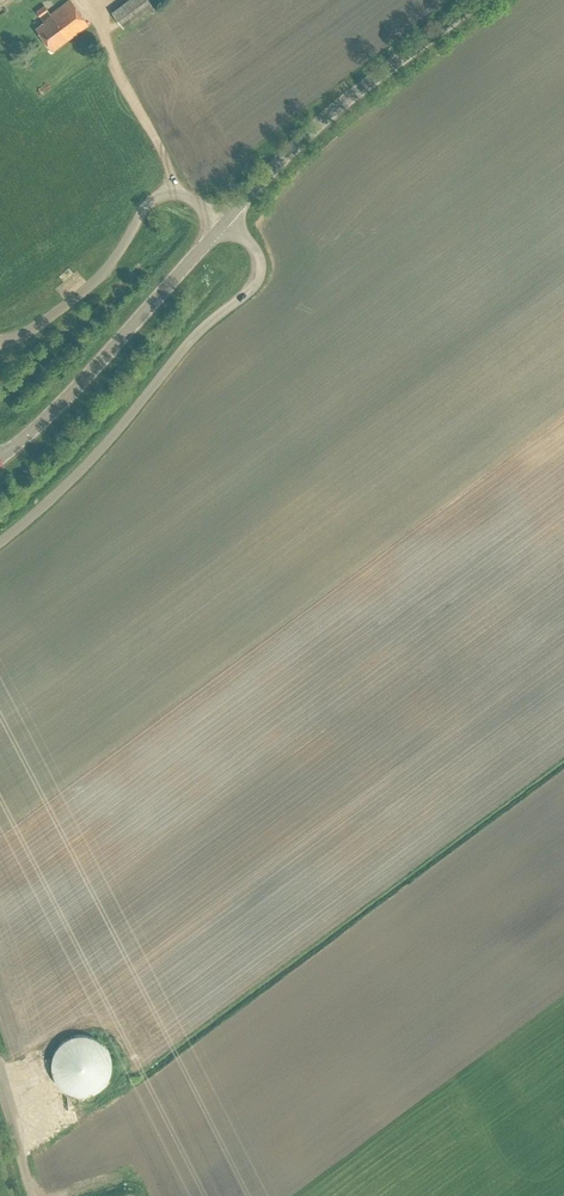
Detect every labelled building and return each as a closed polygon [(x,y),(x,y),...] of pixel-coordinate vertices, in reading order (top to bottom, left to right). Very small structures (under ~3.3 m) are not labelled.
[(45,4),(36,10),(44,20),(36,26),(53,50),(89,23),(71,0),(69,0),(51,13),(45,4)] [(112,7),(122,25),(154,7),(150,0),(125,0),(112,7)] [(114,1070),(113,1064),(112,1059),(109,1053),(105,1049),(101,1046),(96,1043),(89,1042),(84,1042),(79,1042),(73,1045),(69,1047),(65,1051),(62,1054),(60,1060),(58,1065),(58,1071),(59,1076),(60,1081),(64,1087),(66,1090),(71,1093),(75,1096),(79,1097),(83,1098),(88,1098),(93,1097),(98,1095),(103,1092),(106,1089),(109,1085),(112,1080),(113,1075),(114,1070)]
